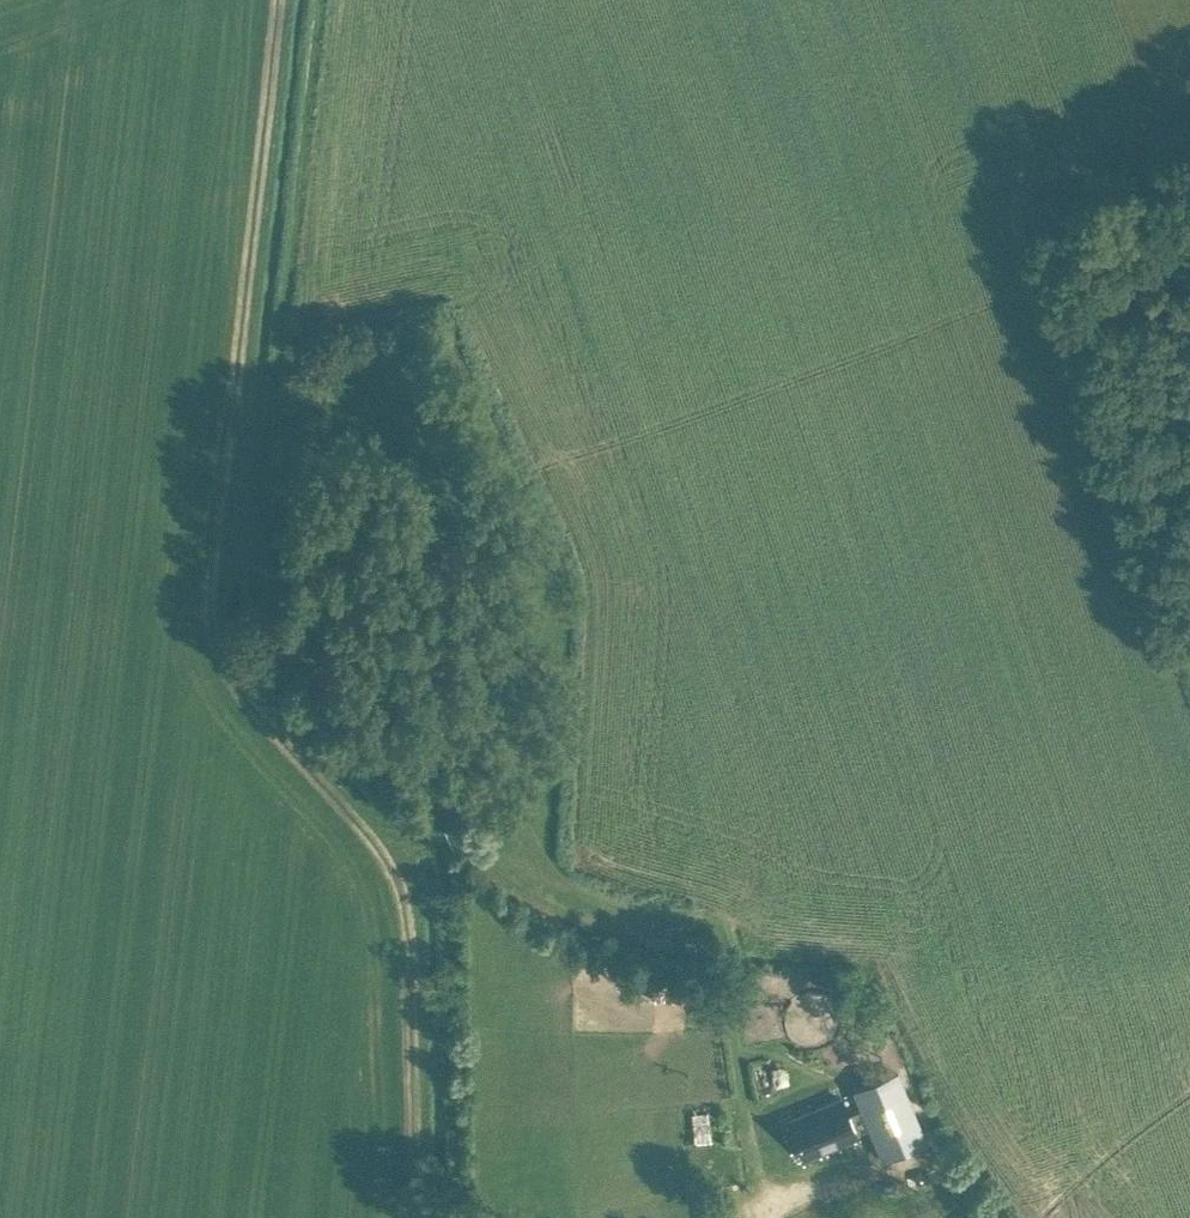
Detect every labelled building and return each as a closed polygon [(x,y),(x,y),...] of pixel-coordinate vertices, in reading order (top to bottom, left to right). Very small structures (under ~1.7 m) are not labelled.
[(761,1032),(748,1034),(750,1053),(763,1051),(761,1032)] [(750,1066),(759,1100),(778,1094),(769,1061),(750,1066)] [(842,1086),(788,1104),(801,1143),(855,1124),(853,1118),(867,1114),(879,1148),(925,1133),(901,1065),(856,1080),(862,1097),(848,1102),(842,1086)] [(705,1111),(687,1114),(692,1143),(710,1140),(705,1111)]
